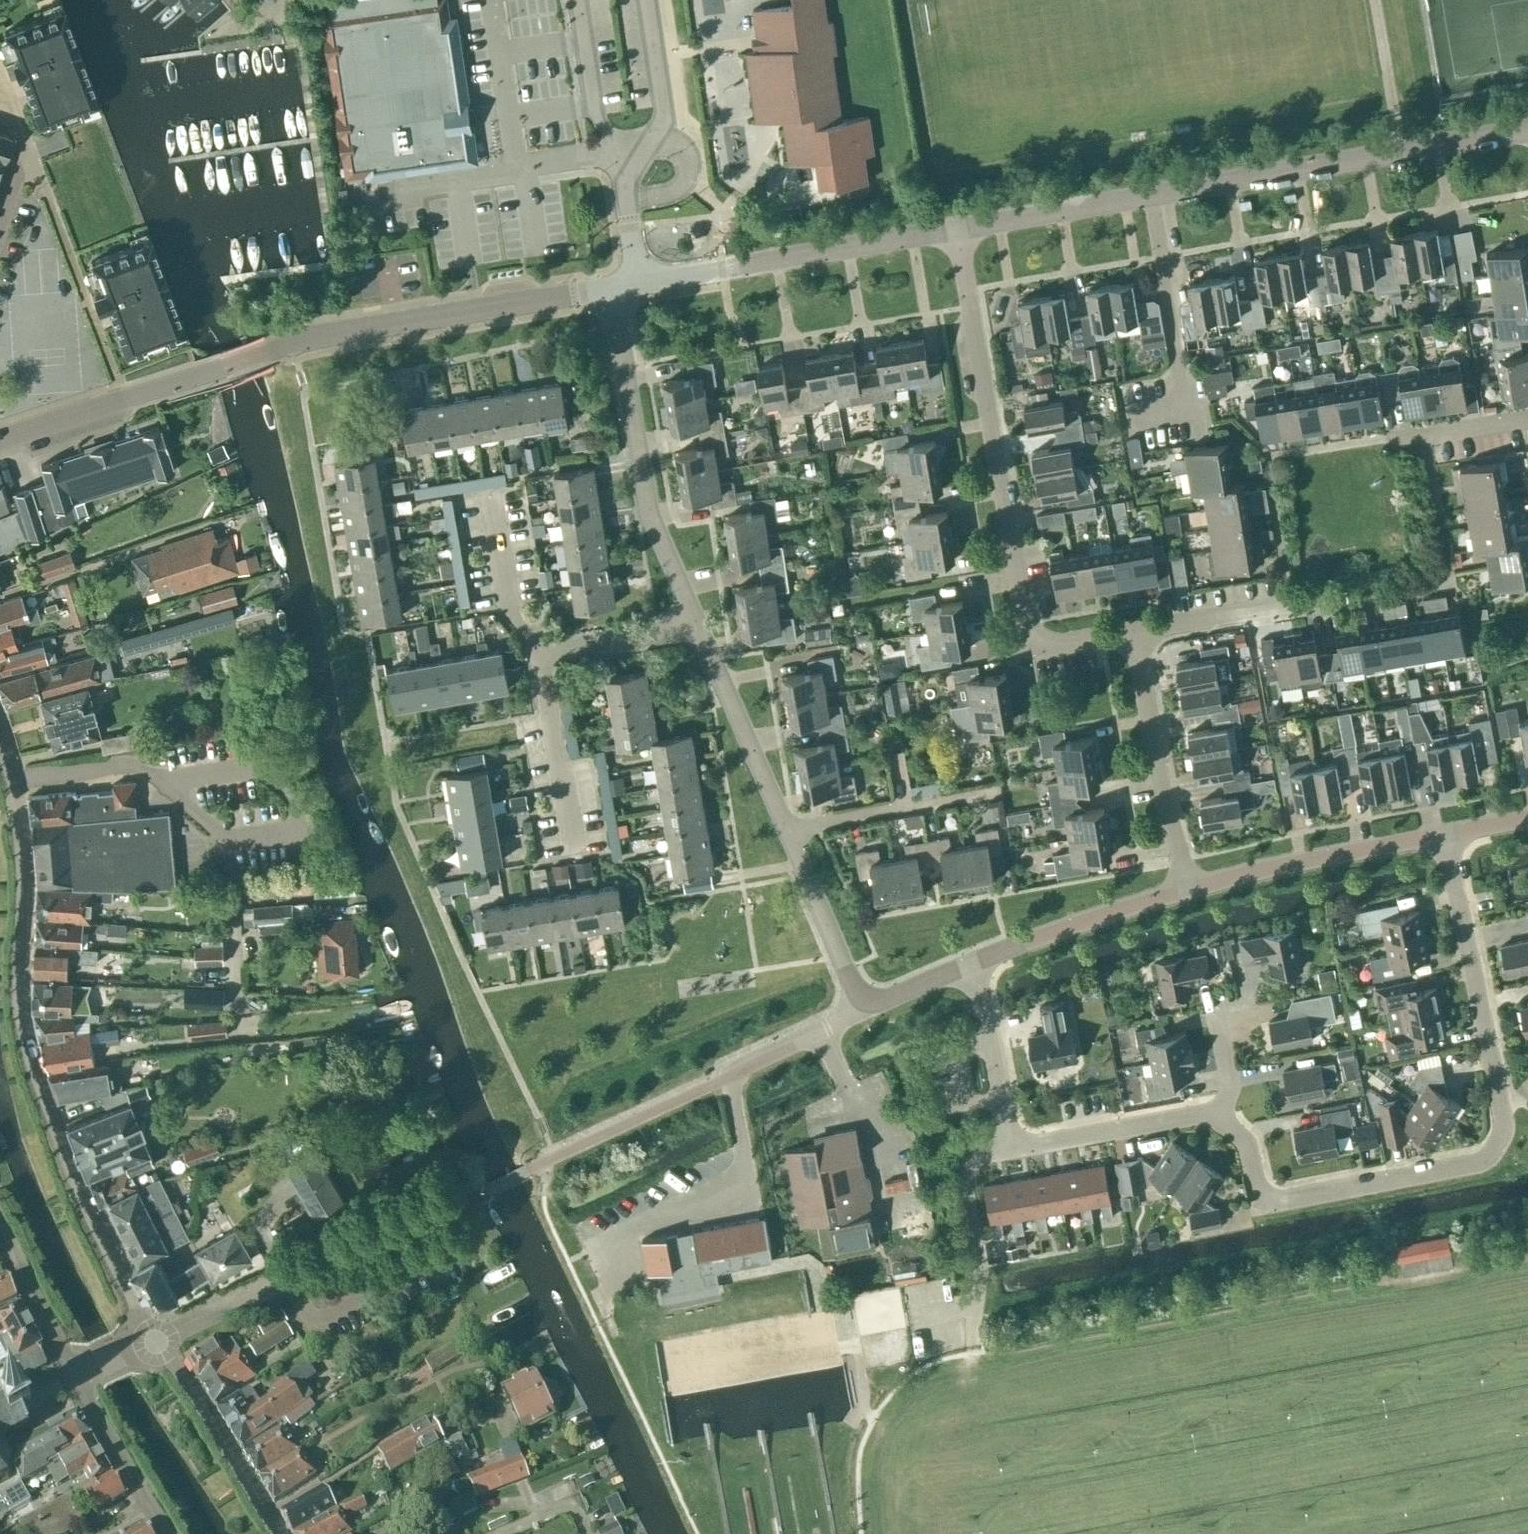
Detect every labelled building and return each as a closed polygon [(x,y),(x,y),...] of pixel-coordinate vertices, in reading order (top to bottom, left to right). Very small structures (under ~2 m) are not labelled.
[(189,7),(194,3),(203,13),(218,0),(184,0),(189,7)] [(324,16),(348,176),(368,173),(368,177),(469,162),(445,0),(329,0),(331,15),(324,16)] [(824,0),(793,0),(793,3),(754,9),(759,51),(747,52),(757,122),(783,118),(790,164),(816,160),(820,188),(868,181),(864,155),(874,153),(868,116),(842,120),(832,54),(836,53),(832,21),(828,21),(824,0)] [(79,108),(98,101),(63,9),(4,31),(15,60),(5,64),(10,78),(21,74),(39,123),(58,116),(60,121),(81,113),(79,108)] [(2,157),(10,134),(0,131),(0,156),(2,157)] [(769,217),(801,213),(800,206),(768,211),(769,217)] [(1441,255),(1437,229),(1414,233),(1420,271),(1443,267),(1446,282),(1457,280),(1452,253),(1441,255)] [(1462,279),(1473,277),(1470,259),(1475,258),(1470,229),(1454,232),(1462,279)] [(1399,281),(1410,280),(1409,273),(1420,271),(1414,233),(1390,237),(1395,263),(1384,264),(1389,292),(1390,303),(1402,301),(1399,281)] [(167,343),(165,338),(184,331),(149,239),(91,261),(102,290),(93,294),(98,307),(107,304),(125,353),(144,346),(146,351),(167,343)] [(1369,240),(1345,244),(1352,283),(1375,279),(1377,293),(1389,292),(1384,264),(1373,266),(1369,240)] [(1316,276),(1321,303),(1344,299),(1341,284),(1352,283),(1345,244),(1322,248),(1327,274),(1316,276)] [(1523,248),(1486,254),(1490,275),(1526,269),(1523,248)] [(1277,256),(1284,294),(1295,292),(1296,295),(1297,296),(1298,298),(1300,299),(1302,300),(1307,302),(1309,301),(1309,305),(1321,303),(1316,276),(1305,278),(1300,252),(1277,256)] [(1254,260),(1261,298),(1250,300),(1254,327),(1266,325),(1261,298),(1284,294),(1277,256),(1254,260)] [(1527,289),(1527,278),(1526,269),(1490,275),(1493,295),(1527,289)] [(1234,276),(1211,280),(1218,318),(1241,314),(1243,329),(1254,327),(1250,300),(1239,302),(1234,276)] [(1195,322),(1218,318),(1211,280),(1188,284),(1192,310),(1181,312),(1186,339),(1197,336),(1195,322)] [(1136,302),(1132,281),(1109,285),(1116,323),(1138,319),(1143,348),(1166,343),(1158,302),(1153,299),(1136,302)] [(1086,289),(1090,315),(1079,317),(1084,344),(1095,342),(1093,327),(1116,323),(1109,285),(1086,289)] [(1496,314),(1527,309),(1527,289),(1493,295),(1496,314)] [(1079,317),(1069,319),(1064,293),(1041,297),(1047,335),(1070,331),(1073,346),(1084,344),(1079,317)] [(1011,329),(1016,356),(1050,350),(1047,335),(1041,297),(1017,301),(1022,327),(1011,329)] [(1492,336),(1493,347),(1521,343),(1519,332),(1527,331),(1527,309),(1496,314),(1500,335),(1492,336)] [(1420,323),(1422,335),(1433,333),(1431,321),(1420,323)] [(1303,326),(1291,328),(1293,339),(1305,337),(1303,326)] [(1339,337),(1328,339),(1330,350),(1341,348),(1339,337)] [(928,364),(923,338),(899,343),(905,381),(920,378),(922,391),(944,387),(940,362),(928,364)] [(1319,352),(1330,350),(1328,339),(1317,341),(1319,352)] [(1220,344),(1219,340),(1209,342),(1209,346),(1205,346),(1208,365),(1225,363),(1222,344),(1220,344)] [(893,383),(905,381),(899,343),(877,346),(881,372),(868,375),(873,400),(895,396),(893,383)] [(1522,354),(1521,343),(1493,347),(1498,378),(1507,377),(1507,378),(1527,374),(1527,353),(1522,354)] [(1299,344),(1288,345),(1290,357),(1301,355),(1299,344)] [(1086,358),(1084,345),(1071,347),(1072,360),(1086,358)] [(1277,347),(1279,359),(1290,357),(1288,345),(1277,347)] [(1101,375),(1096,346),(1085,348),(1090,377),(1101,375)] [(1114,368),(1109,347),(1099,349),(1104,370),(1114,368)] [(857,377),(853,351),(829,355),(835,393),(837,406),(852,403),(873,400),(868,375),(857,377)] [(835,393),(829,355),(806,359),(811,385),(798,387),(803,412),(825,408),(823,395),(835,393)] [(1442,358),(1438,363),(1446,407),(1466,404),(1467,412),(1479,410),(1474,383),(1463,385),(1459,360),(1453,357),(1442,358)] [(664,382),(668,405),(706,399),(704,385),(716,383),(713,361),(688,365),(690,378),(664,382)] [(781,415),(803,412),(798,387),(786,389),(782,363),(758,367),(765,405),(779,402),(781,415)] [(1399,369),(1386,371),(1391,399),(1402,397),(1405,414),(1426,411),(1418,367),(1413,363),(1402,365),(1399,369)] [(1426,411),(1446,407),(1438,363),(1418,367),(1426,411)] [(1208,397),(1227,394),(1225,382),(1233,381),(1231,369),(1204,374),(1208,397)] [(1322,428),(1342,424),(1335,381),(1333,370),(1314,374),(1317,391),(1322,428)] [(1386,371),(1375,373),(1369,370),(1359,372),(1355,377),(1362,421),(1383,418),(1380,400),(1391,399),(1386,371)] [(1487,371),(1478,373),(1479,382),(1488,380),(1487,371)] [(1052,385),(1050,372),(1030,375),(1032,388),(1052,385)] [(1527,395),(1527,374),(1507,378),(1510,398),(1527,395)] [(1342,424),(1362,421),(1355,377),(1335,381),(1342,424)] [(1479,382),(1484,409),(1495,407),(1491,380),(1488,380),(1479,382)] [(567,422),(561,383),(538,387),(544,426),(567,422)] [(1258,417),(1261,438),(1282,434),(1275,391),(1274,384),(1253,387),(1255,400),(1244,402),(1247,418),(1258,417)] [(544,426),(538,387),(515,391),(522,430),(544,426)] [(1296,395),(1287,396),(1286,389),(1275,391),(1282,434),(1302,431),(1296,395)] [(499,434),(522,430),(515,391),(493,395),(499,434)] [(1028,430),(1054,426),(1056,436),(1091,430),(1089,419),(1081,420),(1080,415),(1075,410),(1064,412),(1062,400),(1049,402),(1047,391),(1026,395),(1028,405),(1024,406),(1028,430)] [(1302,431),(1322,428),(1317,391),(1296,395),(1302,431)] [(477,438),(499,434),(493,395),(470,398),(477,438)] [(477,438),(470,398),(448,402),(454,442),(477,438)] [(721,410),(708,412),(706,399),(668,405),(672,429),(698,424),(700,436),(725,432),(721,410)] [(448,402),(425,406),(432,446),(454,442),(448,402)] [(409,450),(432,446),(425,406),(402,410),(409,450)] [(756,410),(754,414),(755,422),(759,424),(763,424),(766,420),(765,412),(762,410),(761,409),(756,410)] [(906,420),(902,425),(903,432),(914,431),(913,419),(906,420)] [(767,426),(756,428),(757,436),(764,439),(769,438),(767,426)] [(44,533),(77,519),(72,502),(156,475),(156,477),(172,471),(166,451),(167,451),(160,428),(159,428),(158,427),(142,432),(142,434),(110,444),(110,443),(89,450),(89,451),(57,461),(57,460),(40,465),(46,482),(12,493),(17,510),(0,517),(0,552),(28,540),(29,541),(44,534),(44,533)] [(1032,452),(1036,475),(1074,468),(1070,445),(1093,441),(1091,430),(1056,436),(1058,447),(1032,452)] [(716,455),(729,453),(725,432),(700,436),(702,448),(676,452),(680,476),(718,469),(716,455)] [(901,470),(939,463),(935,441),(909,445),(907,433),(882,437),(888,472),(901,470)] [(581,437),(570,439),(572,451),(583,449),(581,437)] [(1127,439),(1132,466),(1143,464),(1139,437),(1127,439)] [(808,452),(806,439),(790,442),(792,454),(808,452)] [(820,442),(810,443),(811,452),(821,451),(820,442)] [(1172,474),(1188,471),(1225,465),(1221,443),(1185,450),(1186,457),(1170,460),(1172,474)] [(222,444),(206,452),(212,464),(228,456),(222,444)] [(523,447),(527,468),(541,465),(537,445),(523,447)] [(374,457),(335,464),(339,487),(378,480),(374,457)] [(1248,460),(1250,471),(1262,469),(1260,458),(1248,460)] [(1459,467),(1463,488),(1500,481),(1496,460),(1459,467)] [(233,461),(215,468),(218,476),(236,468),(233,461)] [(517,461),(505,463),(506,476),(518,475),(517,461)] [(890,486),(894,507),(919,503),(917,491),(943,487),(939,463),(901,470),(903,484),(890,486)] [(1228,484),(1228,483),(1225,465),(1188,471),(1192,491),(1204,489),(1204,488),(1228,484)] [(554,473),(558,496),(597,490),(593,467),(554,473)] [(1078,491),(1074,468),(1036,475),(1040,498),(1066,494),(1068,505),(1095,500),(1093,489),(1078,491)] [(733,480),(720,482),(718,469),(680,476),(684,499),(710,494),(712,507),(737,502),(733,480)] [(488,476),(490,485),(506,482),(505,473),(488,476)] [(476,478),(460,481),(461,489),(477,487),(476,478)] [(343,509),(382,503),(378,480),(339,487),(343,509)] [(404,480),(392,482),(394,494),(406,492),(404,480)] [(461,489),(460,481),(443,484),(445,492),(461,489)] [(1467,508),(1503,501),(1500,481),(1463,488),(1467,508)] [(1204,489),(1207,508),(1243,502),(1267,498),(1265,488),(1241,491),(1240,482),(1228,483),(1228,484),(1204,488),(1204,489)] [(0,484),(0,511),(11,507),(2,483),(0,484)] [(536,485),(526,487),(529,501),(538,500),(536,485)] [(414,488),(416,497),(432,494),(431,486),(414,488)] [(561,519),(601,513),(597,490),(558,496),(561,519)] [(726,516),(729,539),(767,534),(765,521),(778,519),(775,496),(750,500),(752,512),(726,516)] [(443,499),(446,515),(454,513),(451,498),(443,499)] [(1207,508),(1211,529),(1246,522),(1245,514),(1269,510),(1267,498),(1243,502),(1207,508)] [(1112,502),(1114,513),(1126,511),(1124,500),(1112,502)] [(382,503),(343,509),(347,532),(386,525),(384,514),(397,511),(395,501),(382,503)] [(1470,528),(1507,521),(1503,501),(1467,508),(1470,528)] [(911,527),(913,540),(951,534),(947,511),(921,515),(919,503),(894,507),(898,530),(911,527)] [(1095,505),(1084,507),(1086,518),(1097,516),(1095,505)] [(1074,520),(1086,518),(1084,507),(1072,509),(1074,520)] [(1037,515),(1039,526),(1065,522),(1063,510),(1037,515)] [(455,521),(454,513),(446,515),(446,516),(430,519),(433,533),(448,530),(448,532),(457,530),(456,526),(455,521)] [(565,541),(604,535),(601,513),(561,519),(565,541)] [(544,515),(531,517),(532,519),(532,524),(545,522),(544,517),(544,515)] [(1507,521),(1470,528),(1474,548),(1486,546),(1485,545),(1510,541),(1507,521)] [(1211,529),(1214,548),(1250,542),(1249,541),(1246,522),(1211,529)] [(544,523),(531,525),(533,537),(546,535),(544,523)] [(351,555),(390,548),(386,525),(347,532),(351,555)] [(1272,528),(1260,530),(1262,542),(1274,540),(1272,528)] [(239,572),(239,574),(258,566),(254,552),(241,556),(236,560),(227,536),(216,540),(212,529),(158,546),(159,549),(132,558),(144,593),(158,588),(161,596),(181,589),(182,590),(239,572)] [(1164,546),(1153,547),(1151,533),(1130,536),(1132,545),(1138,582),(1158,578),(1159,588),(1170,586),(1164,546)] [(785,567),(782,546),(769,548),(767,534),(729,539),(733,563),(759,559),(761,571),(785,567)] [(929,562),(955,557),(951,534),(913,540),(915,554),(902,556),(906,579),(931,574),(929,562)] [(608,558),(604,535),(565,541),(569,564),(608,558)] [(1510,541),(1485,545),(1486,546),(1489,566),(1527,559),(1527,538),(1510,541)] [(1211,576),(1250,570),(1249,564),(1259,562),(1255,540),(1249,541),(1250,542),(1214,548),(1206,549),(1211,576)] [(451,544),(453,560),(462,559),(459,543),(451,544)] [(1138,582),(1132,545),(1111,549),(1118,585),(1138,582)] [(394,570),(390,548),(351,555),(355,577),(394,570)] [(1098,589),(1118,585),(1111,549),(1091,552),(1098,589)] [(1071,556),(1063,557),(1062,550),(1049,552),(1057,596),(1077,592),(1071,556)] [(37,563),(42,577),(74,566),(69,552),(37,563)] [(1098,589),(1091,552),(1071,556),(1077,592),(1098,589)] [(1182,554),(1171,556),(1177,594),(1189,592),(1182,554)] [(572,587),(612,580),(608,558),(569,564),(572,587)] [(453,560),(456,577),(465,575),(462,559),(453,560)] [(1527,580),(1527,559),(1489,566),(1492,586),(1527,580)] [(736,587),(740,610),(778,605),(776,591),(789,590),(785,567),(761,571),(762,583),(736,587)] [(551,568),(539,571),(542,587),(554,585),(551,568)] [(402,570),(394,571),(394,570),(355,577),(359,600),(398,593),(396,581),(403,580),(402,570)] [(87,621),(73,578),(61,583),(74,624),(87,621)] [(576,610),(615,603),(612,580),(572,587),(576,610)] [(233,585),(198,594),(203,613),(238,604),(233,585)] [(458,589),(461,606),(470,604),(467,588),(458,589)] [(411,602),(409,591),(398,593),(359,600),(362,622),(402,615),(400,603),(411,602)] [(926,618),(928,631),(966,624),(962,601),(936,605),(934,593),(909,598),(913,620),(926,618)] [(8,653),(7,647),(27,641),(27,639),(21,641),(17,627),(39,620),(36,606),(25,609),(21,595),(0,602),(0,656),(8,653)] [(1445,595),(1434,597),(1438,616),(1444,652),(1464,649),(1458,613),(1449,614),(1445,595)] [(1424,656),(1444,652),(1438,616),(1434,597),(1423,599),(1426,618),(1417,620),(1424,656)] [(55,602),(43,606),(45,612),(57,608),(55,602)] [(1405,602),(1394,604),(1396,615),(1407,613),(1405,602)] [(1386,625),(1377,627),(1383,663),(1403,659),(1397,623),(1396,616),(1396,615),(1394,604),(1383,606),(1386,625)] [(793,617),(780,619),(778,605),(740,610),(743,634),(769,630),(771,642),(796,639),(793,617)] [(120,640),(124,652),(235,620),(230,607),(120,640)] [(1365,609),(1353,610),(1357,630),(1363,666),(1383,663),(1377,627),(1368,628),(1365,609)] [(471,617),(462,618),(463,626),(472,625),(471,617)] [(1403,659),(1424,656),(1417,620),(1397,623),(1403,659)] [(427,624),(414,627),(416,639),(429,636),(427,624)] [(945,652),(970,648),(966,624),(928,631),(931,644),(918,646),(922,669),(947,664),(945,652)] [(804,630),(806,645),(831,641),(829,627),(804,630)] [(1336,634),(1339,651),(1328,653),(1333,679),(1344,677),(1343,669),(1363,666),(1357,630),(1336,634)] [(1245,631),(1233,633),(1235,646),(1247,644),(1245,631)] [(1303,639),(1301,631),(1293,633),(1302,684),(1306,687),(1318,685),(1322,680),(1322,681),(1333,679),(1328,653),(1318,654),(1315,637),(1303,639)] [(1281,687),(1302,684),(1293,633),(1284,634),(1285,642),(1274,644),(1273,637),(1261,639),(1267,678),(1279,677),(1281,687)] [(55,642),(52,634),(27,641),(7,647),(8,653),(0,656),(0,674),(52,660),(55,659),(51,643),(55,642)] [(873,638),(856,641),(857,646),(874,644),(873,638)] [(439,642),(430,644),(432,654),(440,652),(439,642)] [(1176,665),(1180,687),(1218,681),(1218,680),(1231,678),(1227,656),(1229,656),(1227,644),(1200,649),(1202,660),(1176,665)] [(509,689),(502,650),(479,654),(486,693),(509,689)] [(34,671),(0,680),(0,694),(5,706),(40,696),(113,677),(106,652),(34,671)] [(486,693),(479,654),(456,658),(463,697),(486,693)] [(784,677),(788,700),(826,693),(824,680),(837,678),(833,656),(808,660),(810,672),(784,677)] [(456,658),(434,662),(440,701),(463,697),(456,658)] [(440,701),(434,662),(411,666),(418,705),(440,701)] [(896,662),(878,665),(880,678),(898,674),(896,662)] [(956,692),(969,689),(971,702),(1009,696),(1005,673),(980,677),(977,665),(952,669),(956,692)] [(395,709),(418,705),(411,666),(388,670),(395,709)] [(606,678),(610,701),(650,694),(646,671),(606,678)] [(1436,678),(1428,680),(1430,692),(1438,691),(1436,678)] [(1459,678),(1449,680),(1450,688),(1460,686),(1459,678)] [(882,683),(887,712),(902,710),(897,680),(882,683)] [(1212,717),(1239,713),(1237,702),(1230,703),(1228,690),(1220,691),(1218,681),(1180,687),(1184,711),(1210,707),(1212,717)] [(47,729),(52,747),(99,734),(86,686),(39,698),(44,717),(43,717),(46,729),(47,729)] [(1419,687),(1409,689),(1410,696),(1420,695),(1419,687)] [(559,694),(562,710),(571,708),(568,692),(559,694)] [(841,704),(828,707),(826,693),(788,700),(792,723),(818,719),(820,731),(845,726),(841,704)] [(610,701),(614,723),(654,717),(650,694),(610,701)] [(987,724),(1013,719),(1009,696),(971,702),(950,706),(951,710),(952,714),(954,718),(957,722),(960,725),(962,727),(964,740),(989,736),(987,724)] [(1246,700),(1237,702),(1239,713),(1248,711),(1246,700)] [(1527,759),(1527,720),(1519,722),(1516,707),(1505,709),(1510,736),(1521,734),(1526,759),(1527,759)] [(565,726),(574,725),(571,708),(562,710),(565,726)] [(1283,709),(1266,712),(1267,720),(1284,718),(1283,709)] [(1214,728),(1188,733),(1192,756),(1230,749),(1237,748),(1233,726),(1241,724),(1239,713),(1212,717),(1214,728)] [(651,741),(651,740),(658,739),(654,717),(614,723),(618,747),(651,741)] [(1469,722),(1471,737),(1449,741),(1456,779),(1479,774),(1476,761),(1497,757),(1489,718),(1469,722)] [(822,743),(796,747),(800,770),(838,764),(836,750),(849,748),(845,726),(820,731),(822,743)] [(1055,754),(1057,766),(1095,760),(1091,737),(1066,742),(1063,730),(1039,734),(1042,756),(1055,754)] [(1426,745),(1423,731),(1412,733),(1417,759),(1428,757),(1433,783),(1456,779),(1449,741),(1426,745)] [(99,738),(102,752),(133,747),(131,732),(99,738)] [(651,740),(651,741),(655,763),(695,756),(691,733),(658,739),(651,740)] [(1378,742),(1379,746),(1388,792),(1411,787),(1406,761),(1417,759),(1412,733),(1400,735),(1401,737),(1378,742)] [(567,739),(570,755),(579,754),(576,737),(567,739)] [(1360,770),(1365,796),(1388,792),(1379,746),(1356,750),(1355,743),(1344,746),(1349,772),(1360,770)] [(1338,774),(1349,772),(1344,746),(1333,748),(1335,763),(1313,767),(1320,805),(1343,800),(1338,774)] [(595,751),(598,767),(606,766),(603,749),(595,751)] [(1249,770),(1234,773),(1230,749),(1192,756),(1196,779),(1222,775),(1224,786),(1251,781),(1249,770)] [(486,766),(483,753),(457,757),(459,770),(486,766)] [(699,779),(695,756),(655,763),(659,785),(699,779)] [(1297,809),(1320,805),(1313,767),(1311,758),(1288,763),(1287,756),(1276,759),(1281,785),(1292,783),(1297,809)] [(1047,783),(1051,804),(1075,800),(1073,788),(1099,784),(1095,760),(1057,766),(1060,781),(1047,783)] [(854,775),(841,777),(838,764),(800,770),(805,793),(830,789),(832,801),(858,797),(854,775)] [(486,769),(447,775),(451,798),(490,791),(486,769)] [(1274,777),(1251,781),(1224,786),(1225,797),(1200,801),(1204,825),(1242,818),(1240,807),(1254,804),(1253,796),(1260,794),(1260,792),(1276,789),(1274,777)] [(600,780),(603,796),(611,795),(608,778),(600,780)] [(659,785),(663,808),(702,801),(699,779),(659,785)] [(33,824),(78,820),(137,815),(136,803),(138,803),(136,781),(114,783),(115,791),(76,794),(76,792),(30,796),(33,824)] [(939,792),(937,782),(910,786),(911,796),(939,792)] [(455,821),(494,814),(490,791),(451,798),(455,821)] [(614,811),(611,795),(603,796),(605,812),(614,811)] [(526,808),(525,798),(512,800),(514,810),(526,808)] [(1054,826),(1067,824),(1069,837),(1107,831),(1103,808),(1078,812),(1075,800),(1051,804),(1054,826)] [(667,830),(706,824),(702,801),(663,808),(667,830)] [(92,888),(92,890),(113,891),(113,888),(133,889),(176,885),(169,812),(137,815),(78,820),(33,824),(38,886),(73,882),(73,888),(92,888)] [(1016,812),(1006,814),(1008,824),(1018,822),(1016,812)] [(458,844),(498,837),(494,814),(455,821),(458,844)] [(521,821),(523,832),(533,831),(531,819),(521,821)] [(628,835),(626,823),(616,825),(616,823),(608,825),(610,841),(619,840),(618,836),(628,835)] [(667,830),(671,853),(710,846),(706,824),(667,830)] [(977,844),(964,847),(971,885),(994,881),(989,855),(1001,852),(997,828),(975,832),(977,844)] [(1086,859),(1111,854),(1107,831),(1069,837),(1072,851),(1053,854),(1054,860),(1056,871),(1057,876),(1088,871),(1086,859)] [(951,849),(949,836),(926,840),(931,865),(942,863),(947,889),(971,885),(964,847),(951,849)] [(462,867),(502,860),(498,837),(458,844),(462,867)] [(613,858),(622,856),(619,840),(610,841),(613,858)] [(924,893),(919,867),(931,865),(926,840),(904,844),(907,857),(894,859),(900,897),(924,893)] [(714,869),(710,846),(671,853),(675,876),(714,869)] [(877,901),(900,897),(894,859),(880,862),(878,849),(856,853),(860,878),(872,876),(877,901)] [(577,862),(579,872),(592,870),(590,860),(577,862)] [(1054,860),(1043,862),(1045,873),(1056,871),(1054,860)] [(569,876),(567,863),(551,866),(553,878),(569,876)] [(545,867),(532,869),(533,876),(546,874),(545,867)] [(713,887),(711,874),(682,879),(684,892),(713,887)] [(490,890),(488,878),(466,882),(467,894),(490,890)] [(626,885),(629,898),(637,897),(634,883),(626,885)] [(625,925),(618,885),(595,889),(602,928),(625,925)] [(90,921),(91,900),(112,901),(113,891),(92,890),(38,886),(37,915),(90,921)] [(602,928),(595,889),(573,893),(580,932),(602,928)] [(573,893),(550,897),(557,936),(580,932),(573,893)] [(557,936),(550,897),(527,901),(534,940),(557,936)] [(534,940),(527,901),(505,905),(511,944),(534,940)] [(292,902),(253,905),(255,923),(261,922),(292,920),(294,920),(292,902)] [(489,948),(511,944),(505,905),(482,909),(489,948)] [(1383,929),(1386,941),(1424,933),(1419,910),(1390,916),(1388,905),(1359,911),(1364,933),(1383,929)] [(1327,917),(1330,929),(1343,926),(1340,914),(1327,917)] [(107,934),(124,935),(125,925),(83,921),(37,916),(36,943),(81,946),(82,930),(107,932),(107,934)] [(315,923),(321,977),(359,972),(354,919),(315,923)] [(292,920),(261,922),(262,937),(294,934),(292,920)] [(1300,968),(1292,929),(1266,934),(1266,935),(1241,940),(1245,962),(1270,957),(1274,973),(1300,968)] [(222,932),(201,933),(202,946),(222,945),(222,932)] [(1400,962),(1429,956),(1424,933),(1386,941),(1388,954),(1369,958),(1374,980),(1402,974),(1400,962)] [(1501,945),(1507,974),(1527,969),(1527,940),(1501,945)] [(1208,945),(1212,961),(1224,959),(1220,943),(1208,945)] [(34,975),(67,977),(68,960),(97,962),(98,949),(36,945),(34,975)] [(223,964),(222,945),(202,946),(195,946),(195,965),(223,964)] [(1189,984),(1210,980),(1205,953),(1183,958),(1183,956),(1157,962),(1164,1000),(1191,994),(1189,984)] [(584,963),(573,965),(574,973),(585,971),(584,963)] [(1335,968),(1318,971),(1321,988),(1338,985),(1335,968)] [(1341,977),(1343,989),(1358,986),(1356,974),(1341,977)] [(1386,1009),(1389,1021),(1441,1010),(1436,988),(1419,991),(1417,979),(1376,988),(1380,1010),(1386,1009)] [(71,1012),(71,1011),(72,995),(108,997),(109,984),(34,980),(33,1010),(71,1012)] [(225,992),(185,990),(184,1005),(224,1007),(225,992)] [(1274,1047),(1313,1039),(1310,1024),(1335,1019),(1330,995),(1294,1003),(1297,1016),(1269,1021),(1274,1047)] [(1032,1036),(1038,1066),(1077,1059),(1071,1028),(1069,1029),(1064,1001),(1040,1006),(1045,1033),(1032,1036)] [(1429,1037),(1445,1033),(1441,1010),(1389,1021),(1392,1034),(1386,1035),(1390,1057),(1431,1049),(1429,1037)] [(74,1034),(74,1020),(98,1019),(99,1012),(71,1011),(71,1012),(71,1013),(35,1011),(34,1011),(40,1040),(74,1034)] [(1121,1023),(1119,1011),(1106,1014),(1108,1025),(1121,1023)] [(228,1035),(226,1020),(197,1022),(198,1038),(228,1035)] [(1149,1049),(1152,1061),(1192,1053),(1190,1043),(1187,1044),(1185,1032),(1163,1036),(1161,1025),(1135,1030),(1140,1051),(1149,1049)] [(91,1046),(119,1041),(116,1027),(74,1035),(40,1041),(49,1071),(95,1063),(91,1046)] [(334,1034),(315,1037),(316,1044),(335,1041),(334,1034)] [(1337,1050),(1339,1060),(1355,1057),(1353,1047),(1337,1050)] [(1422,1092),(1415,1103),(1448,1124),(1460,1105),(1448,1096),(1438,1052),(1417,1057),(1419,1067),(1409,1083),(1422,1092)] [(1194,1063),(1192,1053),(1152,1061),(1154,1074),(1145,1076),(1149,1097),(1175,1092),(1172,1080),(1194,1075),(1191,1063),(1194,1063)] [(1326,1095),(1323,1079),(1337,1076),(1334,1061),(1283,1071),(1289,1102),(1326,1095)] [(101,1093),(106,1107),(130,1098),(126,1089),(115,1091),(111,1064),(50,1073),(49,1074),(59,1100),(101,1093)] [(1379,1065),(1373,1073),(1376,1075),(1381,1078),(1382,1076),(1389,1066),(1387,1065),(1379,1065)] [(1364,1091),(1368,1103),(1379,1099),(1376,1088),(1364,1091)] [(1435,1144),(1448,1124),(1415,1103),(1408,1114),(1400,1109),(1398,1097),(1380,1100),(1389,1143),(1422,1136),(1435,1144)] [(127,1165),(130,1164),(132,1170),(154,1162),(150,1152),(151,1151),(143,1133),(144,1132),(140,1121),(139,1121),(132,1102),(69,1127),(77,1145),(76,1146),(80,1157),(81,1157),(88,1176),(125,1161),(127,1165)] [(1338,1152),(1335,1135),(1354,1131),(1349,1106),(1320,1112),(1322,1125),(1295,1130),(1301,1160),(1338,1152)] [(1377,1122),(1356,1125),(1358,1137),(1379,1133),(1377,1122)] [(833,1133),(834,1140),(786,1150),(801,1225),(817,1222),(824,1257),(836,1254),(836,1255),(876,1247),(870,1213),(864,1214),(862,1200),(869,1199),(872,1194),(869,1178),(864,1175),(860,1157),(861,1156),(856,1128),(833,1133)] [(183,1149),(188,1164),(221,1152),(215,1137),(183,1149)] [(1114,1162),(1119,1190),(1155,1183),(1157,1180),(1173,1191),(1195,1158),(1172,1142),(1155,1167),(1141,1157),(1114,1162)] [(344,1199),(313,1148),(284,1165),(314,1216),(344,1199)] [(1198,1159),(1176,1192),(1191,1203),(1189,1206),(1194,1229),(1221,1223),(1218,1210),(1204,1200),(1221,1175),(1198,1159)] [(101,1205),(139,1186),(132,1170),(130,1164),(127,1165),(121,1167),(91,1182),(101,1205)] [(1111,1202),(1104,1164),(1080,1168),(1087,1206),(1090,1205),(1100,1203),(1103,1218),(1113,1216),(1110,1202),(1111,1202)] [(1090,1205),(1087,1206),(1080,1168),(1056,1172),(1063,1210),(1081,1207),(1083,1222),(1093,1220),(1090,1205)] [(1045,1213),(1063,1210),(1056,1172),(1032,1177),(1039,1215),(1035,1215),(1038,1230),(1048,1228),(1045,1213)] [(140,1263),(189,1238),(177,1213),(182,1209),(177,1200),(172,1203),(159,1177),(109,1202),(140,1263)] [(1032,1177),(1008,1181),(1015,1219),(1012,1219),(1014,1234),(1024,1232),(1022,1218),(1035,1215),(1039,1215),(1032,1177)] [(1001,1221),(1012,1219),(1015,1219),(1008,1181),(985,1185),(991,1223),(992,1223),(994,1238),(1004,1236),(1001,1221)] [(1139,1205),(1137,1194),(1120,1196),(1122,1208),(1139,1205)] [(765,1216),(642,1240),(648,1273),(659,1271),(663,1291),(704,1283),(703,1274),(772,1260),(770,1251),(772,1251),(765,1216)] [(178,1295),(210,1276),(214,1281),(252,1259),(235,1229),(196,1252),(197,1252),(169,1269),(172,1274),(169,1278),(155,1256),(133,1268),(132,1268),(156,1310),(179,1296),(178,1295)] [(1158,1230),(1147,1232),(1150,1248),(1161,1246),(1158,1230)] [(1025,1236),(1015,1237),(1017,1247),(1026,1245),(1025,1236)] [(1085,1239),(1077,1241),(1078,1250),(1086,1248),(1085,1239)] [(1396,1245),(1400,1262),(1429,1257),(1426,1240),(1396,1245)] [(18,1301),(7,1279),(0,1281),(0,1309),(18,1301)] [(37,1347),(42,1345),(20,1305),(0,1316),(0,1346),(9,1362),(37,1347)] [(288,1323),(281,1311),(256,1327),(264,1338),(288,1323)] [(257,1359),(292,1338),(285,1326),(251,1348),(257,1359)] [(186,1358),(199,1380),(240,1353),(231,1339),(221,1346),(215,1338),(186,1358)] [(425,1360),(433,1373),(460,1356),(453,1344),(425,1360)] [(13,1383),(47,1365),(37,1347),(9,1362),(4,1365),(13,1383)] [(236,1390),(255,1378),(240,1353),(199,1380),(215,1406),(237,1391),(236,1390)] [(250,1388),(217,1409),(242,1449),(281,1421),(281,1422),(285,1419),(309,1401),(313,1398),(304,1385),(316,1376),(308,1365),(286,1380),(289,1384),(261,1404),(250,1388)] [(504,1387),(526,1431),(556,1416),(534,1372),(504,1387)] [(8,1451),(16,1447),(12,1439),(31,1429),(25,1418),(33,1413),(22,1392),(13,1396),(7,1386),(0,1390),(0,1483),(8,1479),(9,1478),(14,1462),(8,1451)] [(309,1401),(285,1419),(291,1426),(308,1413),(315,1408),(309,1401)] [(56,1453),(62,1450),(63,1452),(71,1448),(92,1437),(79,1412),(16,1447),(8,1451),(14,1462),(20,1473),(56,1453)] [(378,1452),(391,1474),(445,1443),(433,1421),(378,1452)] [(243,1452),(260,1477),(297,1453),(281,1428),(243,1452)] [(459,1436),(445,1443),(455,1449),(460,1459),(465,1456),(469,1454),(459,1436)] [(91,1484),(112,1472),(92,1437),(71,1448),(63,1452),(57,1456),(64,1467),(70,1480),(84,1472),(91,1484)] [(301,1451),(260,1478),(274,1503),(316,1475),(301,1451)] [(460,1474),(447,1452),(427,1463),(440,1485),(460,1474)] [(522,1457),(467,1477),(476,1500),(530,1479),(522,1457)] [(87,1525),(80,1511),(92,1504),(97,1512),(126,1496),(113,1475),(85,1491),(74,1498),(72,1495),(37,1513),(31,1502),(32,1502),(26,1491),(37,1485),(32,1476),(21,1482),(0,1495),(0,1520),(10,1515),(16,1526),(19,1524),(25,1533),(70,1533),(87,1525)] [(281,1513),(293,1533),(336,1508),(324,1488),(310,1496),(281,1513)] [(367,1508),(362,1498),(339,1508),(341,1511),(295,1533),(349,1533),(352,1533),(345,1519),(367,1508)] [(472,1499),(415,1526),(419,1533),(441,1533),(454,1527),(452,1523),(477,1511),(472,1499)] [(596,1533),(597,1533),(621,1533),(617,1524),(614,1518),(598,1525),(601,1531),(596,1533)] [(126,1533),(151,1533),(144,1524),(126,1533)]
